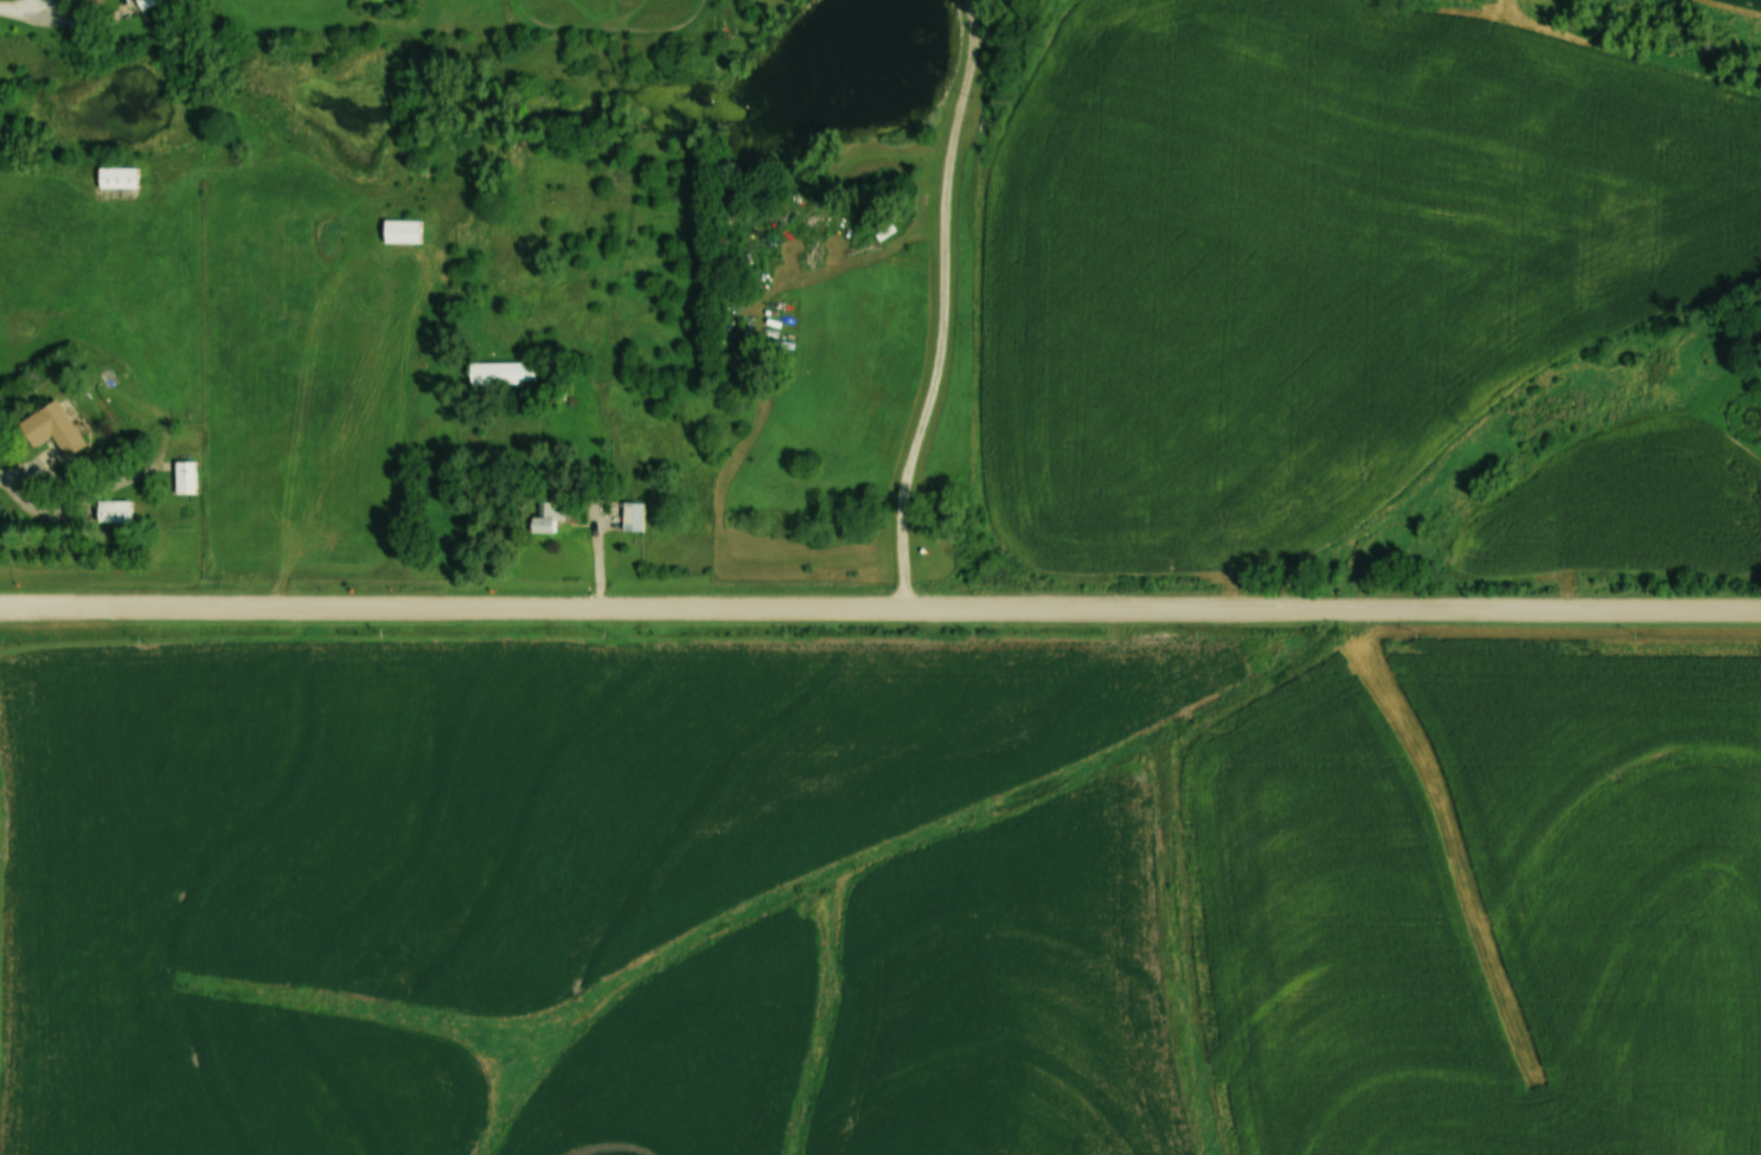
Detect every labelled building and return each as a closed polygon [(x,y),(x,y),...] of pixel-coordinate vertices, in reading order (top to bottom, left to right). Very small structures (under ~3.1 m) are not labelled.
[(140,11),(161,0),(134,0),(140,11)] [(97,189),(136,189),(136,166),(97,166),(97,189)] [(382,220),(382,244),(419,244),(419,220),(382,220)] [(533,386),(533,363),(469,363),(469,386),(533,386)] [(51,435),(64,457),(84,445),(56,398),(17,422),(32,447),(51,435)] [(173,494),(194,494),(194,461),(173,461),(173,494)] [(128,522),(128,501),(97,501),(97,522),(128,522)] [(553,534),(553,520),(563,520),(563,502),(538,502),(538,516),(530,516),(530,534),(553,534)] [(642,532),(642,502),(621,502),(621,532),(642,532)]
